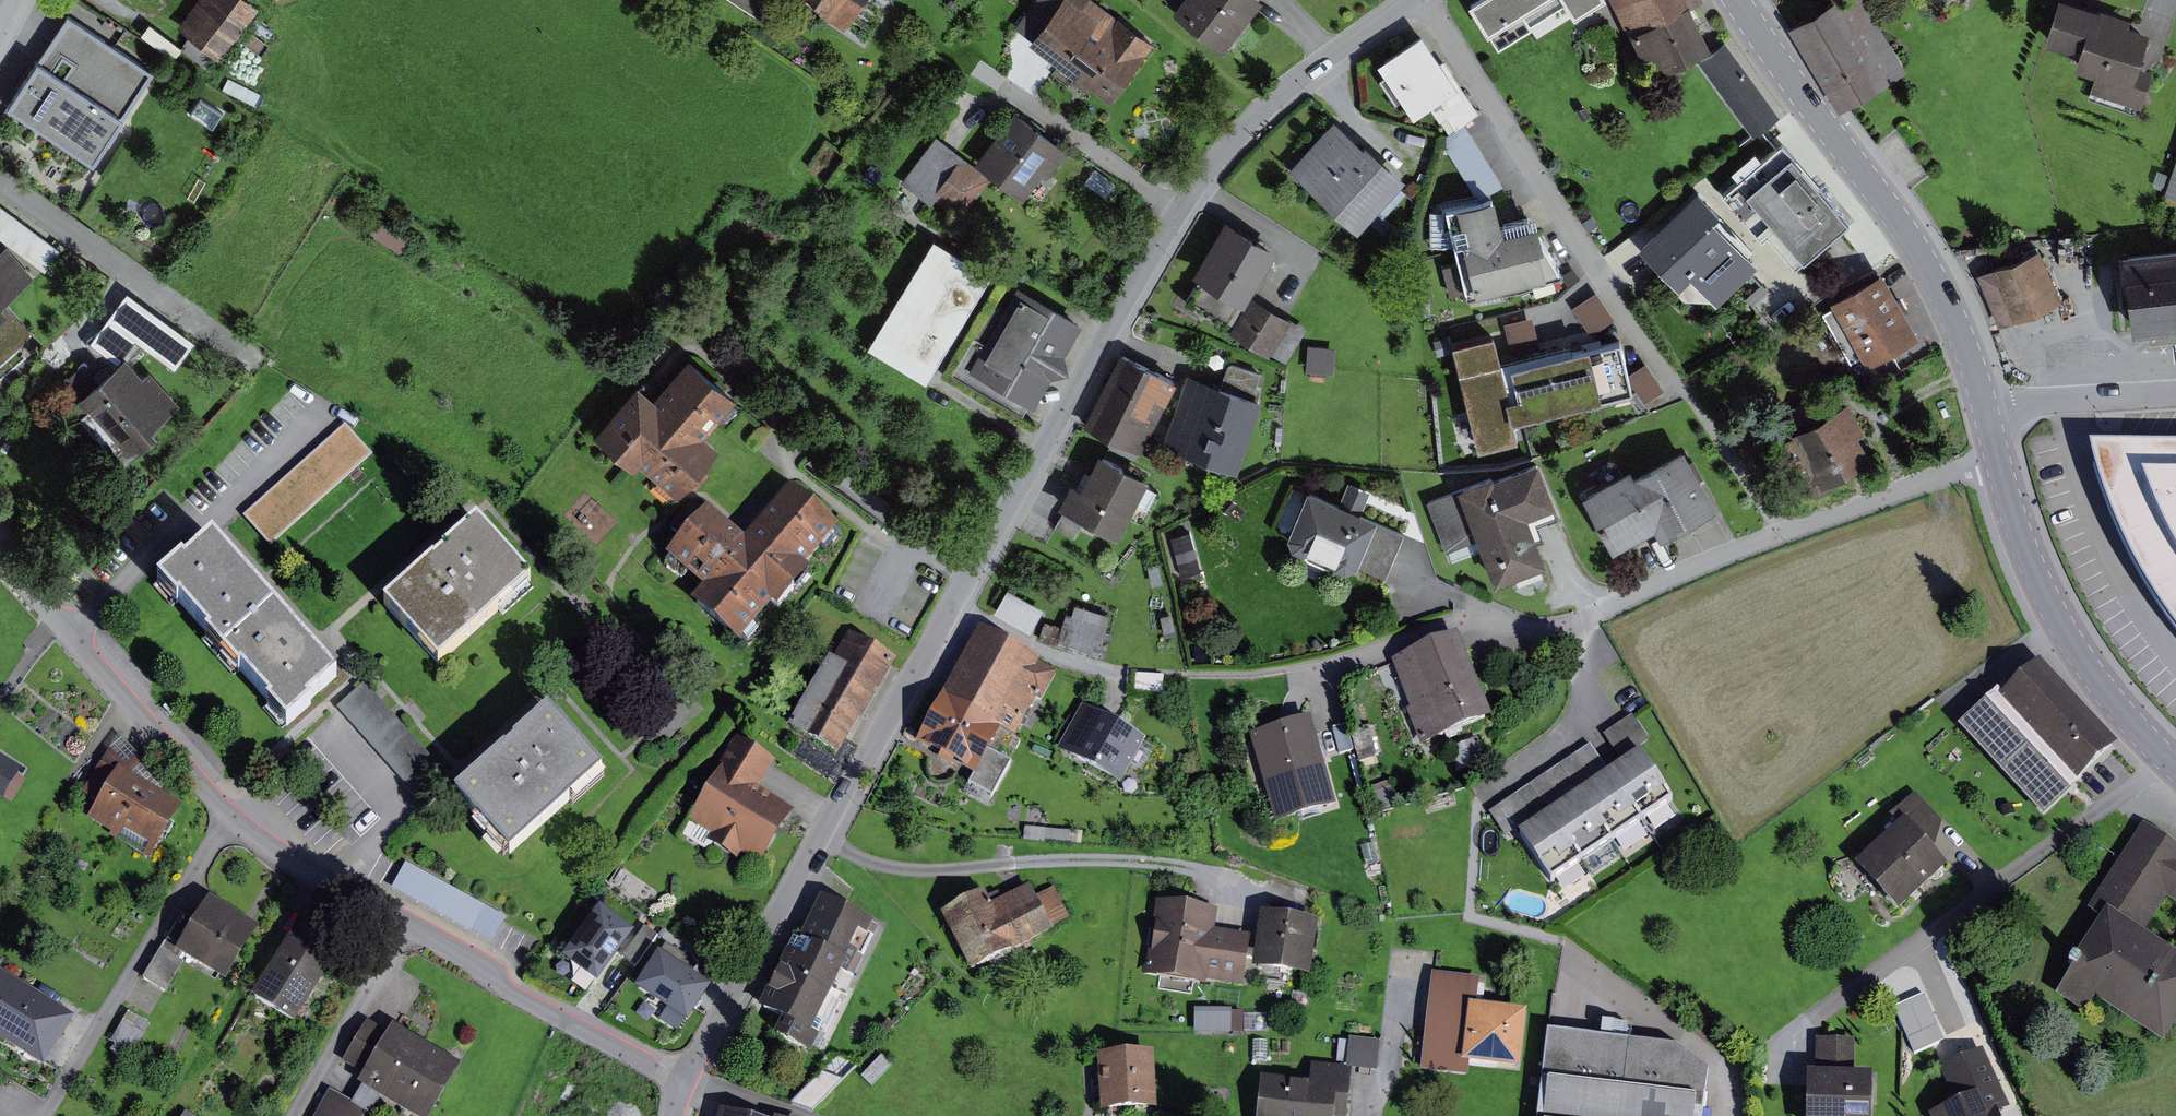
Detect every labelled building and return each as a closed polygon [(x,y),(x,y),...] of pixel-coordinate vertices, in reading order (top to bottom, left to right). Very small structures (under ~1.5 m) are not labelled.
[(256,0),(202,0),(182,29),(193,36),(177,59),(196,72),(203,62),(214,70),(260,3),(256,0)] [(848,29),(867,0),(804,0),(848,29)] [(1034,42),(1113,101),(1157,43),(1099,0),(1065,0),(1034,42)] [(1175,9),(1224,49),(1264,0),(1182,0),(1175,9)] [(1476,7),(1505,53),(1586,0),(1489,0),(1476,7)] [(1628,29),(1633,26),(1656,75),(1716,48),(1695,3),(1702,0),(1615,0),(1628,29)] [(1868,0),(1828,0),(1797,18),(1848,105),(1909,70),(1868,0)] [(2079,0),(2063,0),(2049,42),(2086,55),(2081,69),(2102,76),(2097,92),(2146,109),(2159,72),(2145,67),(2157,33),(2133,25),(2135,19),(2079,0)] [(162,66),(74,10),(13,105),(100,161),(162,66)] [(1425,34),(1382,63),(1390,75),(1385,79),(1405,108),(1409,105),(1417,117),(1434,106),(1444,120),(1452,116),(1460,128),(1484,112),(1450,61),(1446,64),(1425,34)] [(1749,137),(1780,119),(1733,38),(1702,56),(1749,137)] [(1018,111),(978,164),(996,177),(1027,200),(1045,175),(1050,178),(1071,150),(1018,111)] [(1338,120),(1292,169),(1359,231),(1408,179),(1369,143),(1366,146),(1338,120)] [(1474,131),(1450,146),(1481,196),(1504,182),(1474,131)] [(996,177),(978,164),(940,135),(905,181),(935,203),(939,198),(966,218),(996,177)] [(1854,219),(1786,141),(1727,192),(1766,237),(1773,231),(1802,264),(1854,219)] [(2168,196),(2175,199),(2175,172),(2168,196)] [(1725,213),(1704,190),(1641,246),(1704,316),(1760,266),(1718,219),(1725,213)] [(1504,221),(1499,197),(1431,211),(1438,247),(1456,244),(1460,263),(1448,266),(1454,295),(1551,275),(1539,214),(1504,221)] [(0,203),(0,233),(50,270),(65,250),(0,203)] [(384,217),(374,232),(406,253),(416,238),(384,217)] [(1247,305),(1281,249),(1229,218),(1195,274),(1247,305)] [(936,238),(870,346),(930,382),(996,274),(936,238)] [(0,253),(0,364),(35,335),(7,300),(36,277),(10,245),(0,253)] [(2044,247),(1981,274),(2004,326),(2067,299),(2044,247)] [(2128,252),(2137,332),(2175,327),(2175,247),(2128,252)] [(1923,337),(1887,271),(1835,299),(1871,365),(1923,337)] [(1021,286),(972,369),(1036,407),(1054,376),(1070,370),(1067,355),(1085,324),(1021,286)] [(1578,306),(1596,334),(1619,318),(1601,290),(1578,306)] [(1257,295),(1235,333),(1274,356),(1276,353),(1291,362),(1311,327),(1277,307),(1257,295)] [(1537,316),(1509,323),(1515,348),(1543,341),(1537,316)] [(131,361),(149,343),(134,332),(115,319),(87,343),(114,370),(128,358),(131,361)] [(1498,334),(1456,344),(1481,451),(1523,442),(1518,422),(1638,394),(1625,341),(1511,367),(1510,361),(1504,362),(1498,334)] [(1341,347),(1313,345),(1311,372),(1340,374),(1341,347)] [(1124,354),(1088,426),(1146,454),(1181,382),(1124,354)] [(114,370),(60,412),(108,472),(156,434),(152,429),(180,406),(152,370),(144,377),(131,361),(128,358),(114,370)] [(638,384),(595,435),(634,467),(639,462),(678,495),(692,480),(697,484),(709,469),(705,465),(719,448),(706,437),(738,399),(688,358),(654,398),(638,384)] [(1225,386),(1191,375),(1167,448),(1242,472),(1265,401),(1257,398),(1265,373),(1233,363),(1229,374),(1225,386)] [(1651,363),(1635,373),(1638,385),(1650,401),(1669,388),(1651,363)] [(1868,429),(1853,401),(1776,442),(1805,498),(1876,461),(1861,433),(1868,429)] [(351,424),(247,515),(275,546),(378,455),(351,424)] [(1634,469),(1587,496),(1617,551),(1658,529),(1664,539),(1721,508),(1689,449),(1638,477),(1634,469)] [(2093,449),(2111,497),(2141,567),(2175,621),(2175,450),(2093,449)] [(1074,483),(1062,506),(1121,537),(1152,479),(1102,453),(1084,488),(1074,483)] [(1499,478),(1498,475),(1431,501),(1451,552),(1482,540),(1499,583),(1550,564),(1532,517),(1547,511),(1559,507),(1542,462),(1499,478)] [(1343,504),(1311,491),(1291,537),(1296,550),(1311,556),(1312,552),(1338,563),(1337,567),(1348,571),(1361,567),(1389,579),(1408,534),(1379,522),(1380,519),(1365,513),(1374,491),(1352,482),(1343,504)] [(793,489),(746,541),(710,509),(667,557),(705,590),(692,604),(738,646),(773,607),(779,612),(814,572),(808,567),(840,530),(793,489)] [(669,530),(682,540),(706,509),(694,499),(669,530)] [(429,562),(379,607),(435,668),(527,585),(472,523),(438,554),(441,557),(432,565),(429,562)] [(1196,528),(1175,532),(1183,574),(1204,569),(1196,528)] [(304,710),(299,705),(327,679),(203,543),(176,567),(173,565),(148,587),(167,609),(171,605),(201,637),(197,640),(231,678),(235,674),(265,707),(260,711),(279,732),(304,710)] [(1012,587),(999,612),(1035,632),(1049,607),(1012,587)] [(1111,610),(1076,600),(1065,642),(1099,652),(1111,610)] [(982,627),(921,745),(978,774),(971,787),(995,799),(1015,761),(993,749),(1004,730),(1020,738),(1040,699),(1046,703),(1062,673),(1044,663),(1045,660),(982,627)] [(853,633),(837,660),(833,657),(791,727),(842,757),(899,660),(853,633)] [(1396,661),(1415,707),(1410,709),(1425,746),(1495,718),(1461,635),(1396,661)] [(2004,691),(1963,729),(2048,820),(2126,747),(2047,662),(2010,697),(2004,691)] [(369,683),(340,708),(423,803),(452,778),(369,683)] [(1087,706),(1061,752),(1124,787),(1150,742),(1087,706)] [(546,713),(450,797),(504,858),(600,774),(546,713)] [(1639,715),(1609,734),(1624,758),(1654,739),(1639,715)] [(1315,718),(1254,735),(1279,823),(1339,807),(1315,718)] [(1351,722),(1338,724),(1343,750),(1357,747),(1351,722)] [(153,862),(185,808),(165,795),(168,791),(124,728),(85,793),(100,802),(87,824),(153,862)] [(797,808),(764,788),(773,774),(780,762),(739,737),(714,778),(718,780),(693,822),(715,835),(712,841),(743,860),(747,852),(764,862),(797,808)] [(0,751),(0,801),(6,804),(28,768),(0,751)] [(1644,754),(1521,834),(1553,883),(1587,861),(1618,841),(1647,822),(1676,803),(1644,754)] [(1903,825),(1859,866),(1904,914),(1954,868),(1939,852),(1948,822),(1920,793),(1895,817),(1903,825)] [(2093,910),(2107,920),(2113,911),(2149,935),(2173,899),(2175,901),(2175,842),(2149,825),(2093,910)] [(510,917),(410,863),(395,889),(495,944),(510,917)] [(986,893),(944,915),(975,974),(1057,932),(1054,927),(1075,916),(1060,887),(1039,897),(1033,885),(1007,899),(1003,892),(989,899),(986,893)] [(263,930),(211,898),(176,953),(228,986),(263,930)] [(796,938),(760,1012),(784,1023),(777,1037),(814,1055),(822,1039),(815,1035),(844,975),(850,978),(860,957),(865,959),(875,938),(871,936),(877,924),(824,899),(803,941),(796,938)] [(1323,923),(1264,913),(1259,943),(1252,942),(1254,936),(1219,930),(1223,910),(1162,901),(1149,975),(1211,985),(1211,980),(1247,986),(1251,963),(1257,964),(1256,969),(1314,979),(1323,923)] [(2062,997),(2091,1016),(2099,1004),(2166,1048),(2175,1033),(2175,952),(2149,935),(2113,911),(2107,920),(2076,968),(2079,971),(2062,997)] [(716,977),(630,918),(610,947),(627,959),(639,967),(616,1001),(666,1036),(690,1001),(697,1005),(716,977)] [(337,967),(292,938),(250,1002),(295,1031),(337,967)] [(156,953),(147,980),(172,989),(181,962),(156,953)] [(0,970),(0,1041),(42,1068),(74,1016),(0,970)] [(1485,980),(1442,973),(1436,1016),(1478,1021),(1478,1033),(1444,1028),(1441,1053),(1474,1057),(1524,1063),(1528,1016),(1483,1010),(1485,980)] [(1602,999),(1558,994),(1554,1032),(1598,1037),(1602,999)] [(1236,1010),(1199,1010),(1200,1033),(1237,1032),(1236,1010)] [(391,1033),(371,1021),(347,1063),(366,1075),(360,1084),(365,1087),(356,1102),(335,1090),(320,1115),(368,1115),(369,1113),(373,1115),(383,1099),(413,1115),(436,1115),(465,1065),(395,1025),(391,1033)] [(1714,1070),(1682,1048),(1598,1037),(1554,1032),(1543,1115),(1708,1115),(1714,1070)] [(1351,1067),(1317,1063),(1315,1083),(1265,1078),(1261,1115),(1351,1115),(1356,1070),(1383,1073),(1386,1042),(1353,1039),(1351,1067)] [(1820,1076),(1812,1076),(1811,1115),(1876,1115),(1877,1077),(1860,1076),(1861,1041),(1821,1040),(1820,1076)] [(1939,1115),(2004,1115),(2016,1110),(1989,1049),(1945,1069),(1962,1106),(1939,1115)] [(1101,1056),(1104,1114),(1161,1111),(1158,1054),(1101,1056)] [(841,1056),(796,1103),(818,1112),(863,1064),(841,1056)] [(887,1056),(866,1078),(878,1089),(899,1067),(887,1056)]
